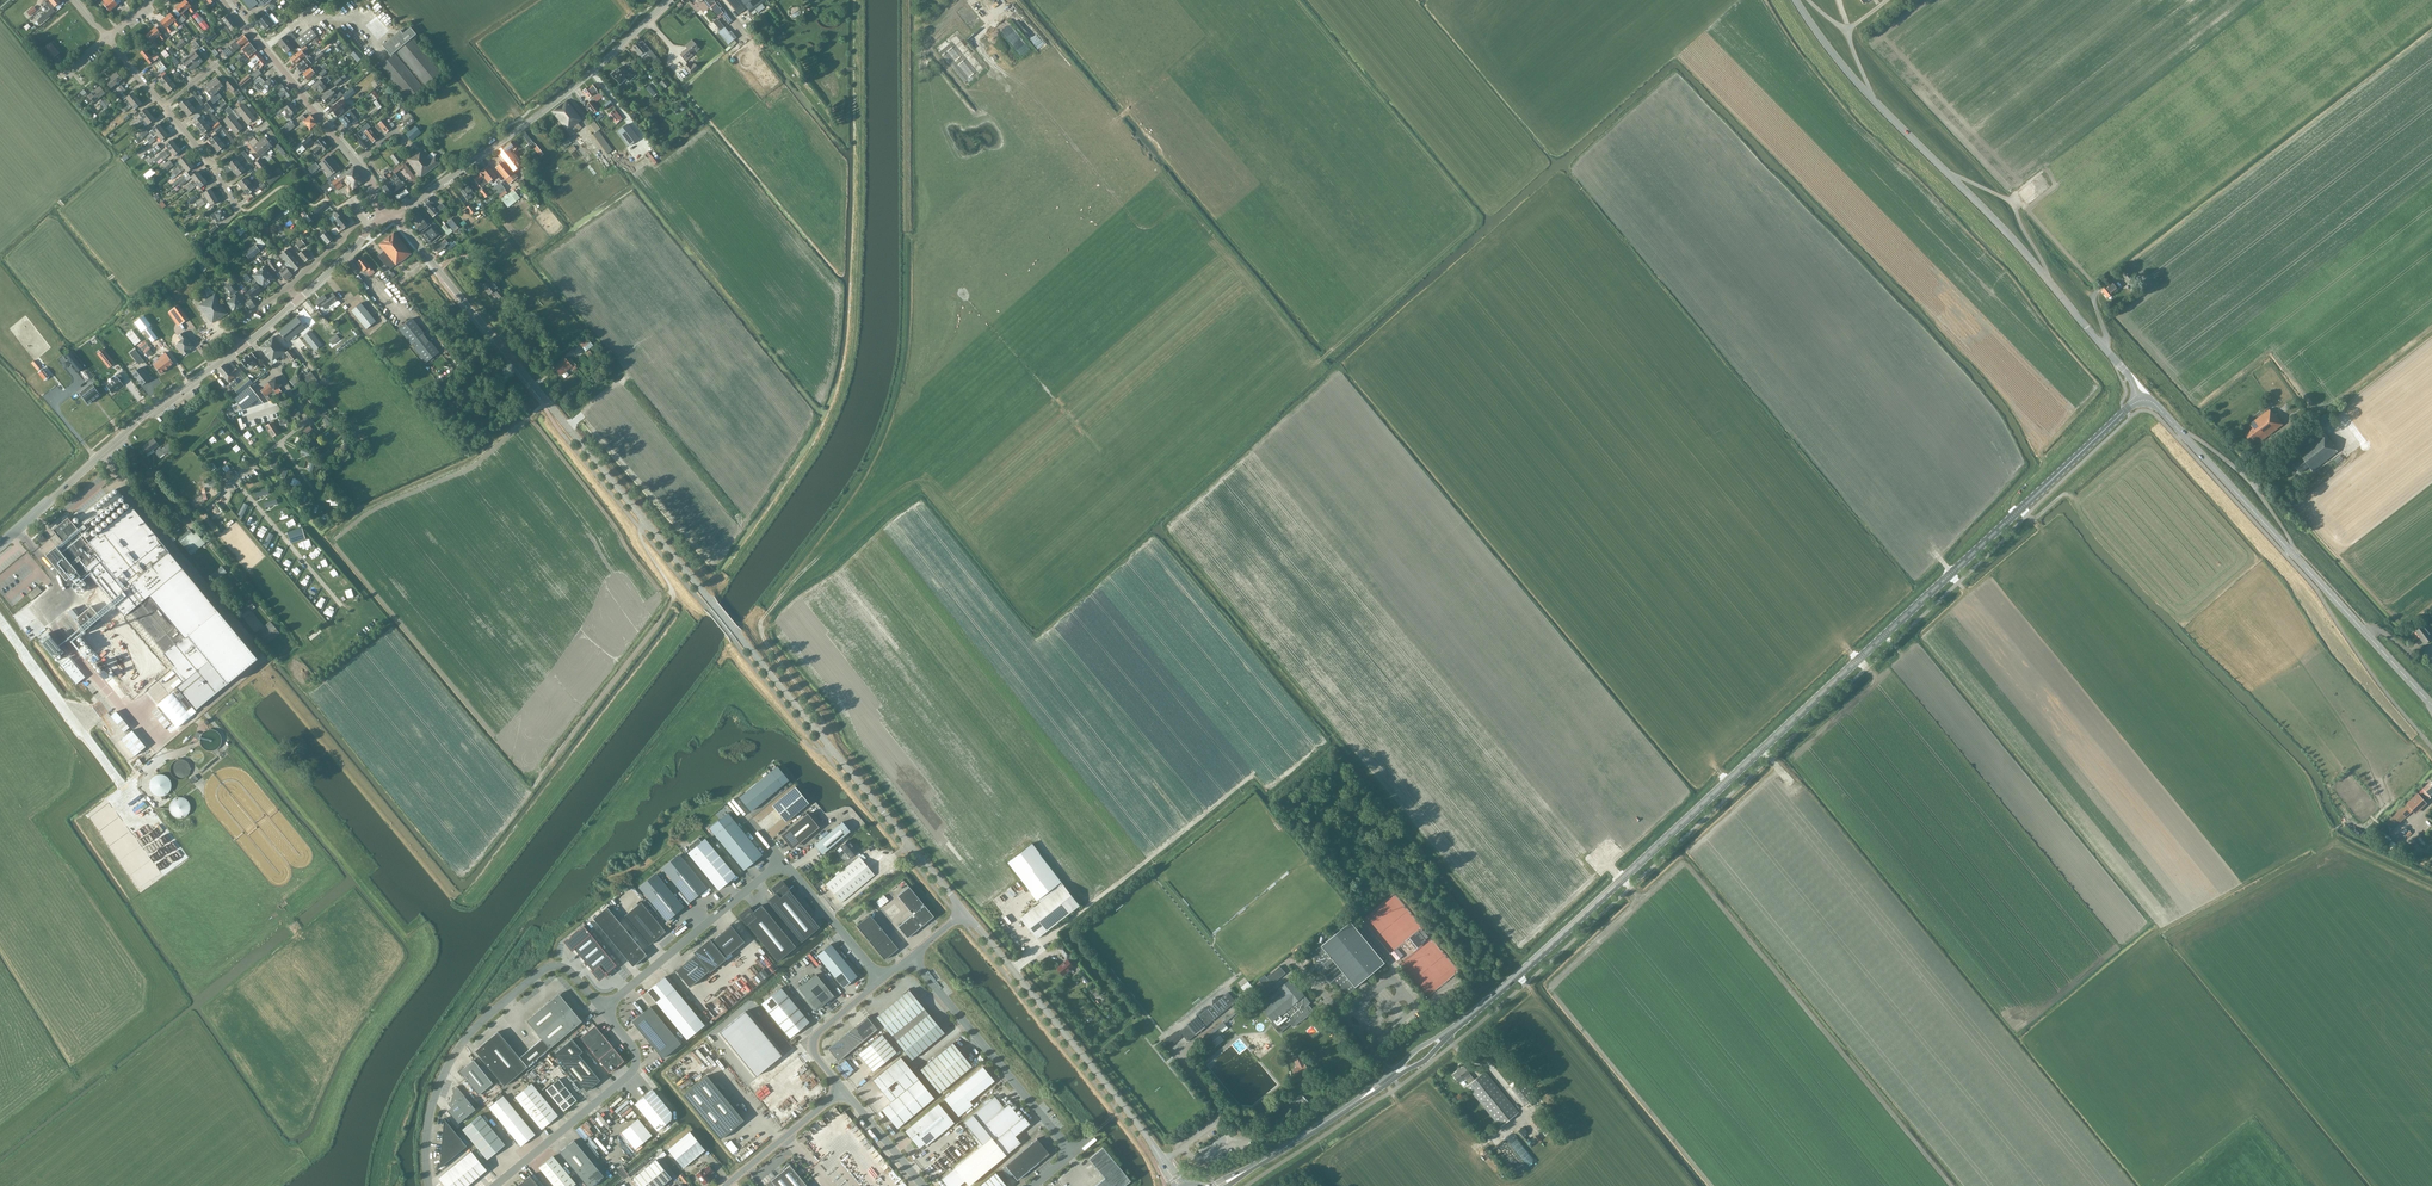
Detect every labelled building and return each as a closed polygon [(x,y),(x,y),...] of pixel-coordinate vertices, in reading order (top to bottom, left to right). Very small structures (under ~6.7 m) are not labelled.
[(35,23),(38,26),(44,20),(47,18),(48,18),(55,12),(53,9),(61,3),(58,0),(52,0),(50,2),(47,5),(50,9),(44,14),(45,15),(42,17),(37,21),(37,22),(35,23)] [(114,8),(107,0),(102,0),(101,1),(109,12),(114,8)] [(114,8),(118,5),(114,0),(107,0),(114,8)] [(195,11),(192,7),(186,0),(180,4),(186,11),(188,9),(192,13),(195,11)] [(243,0),(250,10),(257,4),(259,7),(262,4),(264,6),(272,0),(243,0)] [(711,7),(710,7),(718,17),(722,14),(729,23),(733,21),(718,2),(716,3),(713,0),(705,0),(711,7)] [(739,15),(746,9),(739,0),(727,0),(739,15)] [(746,9),(750,13),(755,9),(758,13),(765,8),(762,4),(766,0),(739,0),(746,9)] [(184,13),(186,11),(180,4),(175,8),(180,15),(177,17),(178,18),(183,23),(186,20),(185,19),(187,17),(184,13)] [(33,6),(26,12),(30,16),(37,10),(33,6)] [(264,17),(259,21),(266,29),(267,28),(268,27),(270,29),(276,25),(276,24),(279,22),(271,13),(269,15),(267,13),(268,12),(266,9),(261,13),(264,17)] [(320,20),(326,17),(323,10),(317,13),(320,20)] [(972,17),(975,13),(972,10),(966,16),(971,21),(974,19),(972,17)] [(178,18),(176,20),(171,14),(166,18),(171,25),(173,23),(174,24),(172,25),(178,32),(180,30),(177,27),(180,25),(183,23),(178,18)] [(233,30),(237,27),(227,15),(222,19),(220,17),(217,19),(224,26),(223,27),(232,38),(236,35),(233,30)] [(169,26),(171,25),(166,18),(160,23),(165,29),(169,33),(173,31),(169,26)] [(724,27),(717,18),(713,22),(720,31),(718,33),(728,45),(735,39),(725,27),(724,27)] [(204,21),(199,25),(205,32),(209,28),(204,21)] [(766,22),(761,26),(764,30),(767,27),(768,28),(768,29),(777,39),(780,36),(772,26),(770,27),(766,22)] [(164,32),(161,33),(156,28),(151,32),(156,39),(159,37),(162,41),(165,38),(168,36),(167,35),(164,32)] [(314,38),(317,36),(310,28),(295,40),(292,43),(285,36),(278,42),(287,53),(293,48),(295,50),(300,46),(302,48),(309,42),(310,43),(312,41),(315,39),(314,38)] [(441,73),(413,39),(417,36),(410,28),(403,34),(400,30),(382,46),(392,57),(380,67),(407,100),(441,73)] [(154,40),(156,39),(151,32),(145,36),(151,42),(148,45),(152,49),(158,44),(154,40)] [(223,53),(227,58),(248,41),(243,35),(223,53)] [(633,48),(640,56),(644,52),(645,52),(652,61),(656,57),(642,40),(633,48)] [(696,53),(700,49),(692,40),(685,46),(687,49),(679,55),(686,62),(693,56),(691,54),(694,51),(696,53)] [(245,54),(253,47),(249,42),(241,49),(245,54)] [(172,50),(168,53),(169,55),(171,56),(172,55),(178,50),(173,43),(169,47),(172,50)] [(52,60),(59,53),(51,44),(42,52),(48,59),(50,57),(52,60)] [(258,52),(253,47),(245,54),(241,57),(238,60),(240,62),(247,56),(249,59),(258,52)] [(306,47),(290,59),(295,65),(306,56),(303,53),(308,49),(306,47)] [(947,51),(953,61),(958,58),(952,48),(947,51)] [(350,55),(357,63),(364,57),(357,49),(350,55)] [(156,53),(151,57),(145,50),(141,53),(151,65),(159,58),(156,53)] [(202,61),(199,57),(194,52),(192,53),(188,56),(197,67),(199,65),(199,64),(202,61)] [(317,62),(325,56),(322,52),(314,58),(317,62)] [(261,67),(266,63),(258,53),(250,60),(257,67),(260,65),(261,67)] [(174,58),(172,55),(169,57),(171,60),(176,66),(179,63),(174,58)] [(194,69),(197,67),(188,56),(184,59),(184,60),(182,61),(190,72),(194,68),(194,69)] [(305,61),(296,67),(301,72),(311,64),(310,62),(312,60),(310,57),(307,59),(305,61)] [(154,66),(161,74),(167,69),(160,61),(154,66)] [(962,61),(958,65),(967,78),(972,74),(962,61)] [(698,67),(695,64),(694,64),(691,66),(688,63),(683,67),(690,74),(698,68),(698,67)] [(226,69),(230,74),(233,71),(232,70),(234,69),(231,65),(229,67),(229,66),(226,69)] [(624,71),(625,71),(621,67),(615,72),(614,72),(613,73),(613,74),(612,75),(612,76),(614,78),(620,84),(626,79),(629,81),(635,76),(630,70),(626,73),(624,71)] [(308,80),(318,72),(315,68),(312,70),(311,68),(303,75),(308,80)] [(322,78),(328,73),(324,69),(319,74),(322,78)] [(117,85),(122,80),(116,73),(111,77),(117,85)] [(337,87),(343,82),(344,83),(348,79),(344,74),(340,78),(333,83),(337,87)] [(172,76),(170,78),(167,75),(159,81),(164,87),(172,81),(174,78),(172,76)] [(248,75),(239,84),(243,89),(253,81),(248,75)] [(111,89),(117,85),(111,77),(105,82),(111,89)] [(210,83),(219,93),(223,90),(223,89),(224,88),(216,78),(213,81),(212,80),(210,83)] [(268,92),(277,84),(273,80),(272,81),(270,78),(265,83),(262,79),(254,86),(260,93),(265,88),(268,92)] [(325,85),(327,84),(331,81),(328,78),(324,81),(322,82),(320,80),(312,86),(316,91),(318,90),(321,93),(327,88),(325,85)] [(232,92),(237,88),(230,80),(225,84),(232,92)] [(169,93),(177,86),(172,81),(164,87),(169,93)] [(662,81),(657,85),(661,89),(664,87),(665,88),(668,86),(665,82),(664,83),(662,81)] [(222,98),(219,93),(210,83),(207,85),(204,88),(211,97),(209,99),(210,101),(204,105),(206,107),(209,110),(212,108),(214,106),(213,105),(222,98)] [(652,84),(648,88),(654,95),(659,92),(652,84)] [(288,98),(293,94),(286,86),(284,88),(281,85),(275,91),(282,99),(286,96),(288,98)] [(599,94),(597,92),(598,92),(592,85),(589,87),(583,91),(588,99),(590,98),(591,100),(599,94)] [(103,96),(106,94),(100,87),(94,91),(100,99),(107,106),(109,109),(113,105),(111,103),(109,104),(103,96)] [(342,95),(345,99),(346,100),(356,93),(352,88),(348,91),(342,95)] [(341,92),(337,95),(332,89),(322,98),(327,104),(328,104),(329,106),(343,95),(341,92)] [(385,104),(374,90),(371,93),(377,100),(373,103),(378,109),(385,104)] [(94,91),(89,96),(95,103),(98,101),(100,103),(101,105),(104,108),(106,111),(109,109),(107,106),(100,99),(94,91)] [(122,111),(137,98),(133,93),(128,97),(125,94),(121,97),(123,100),(126,98),(128,102),(120,108),(122,111)] [(113,102),(114,104),(116,106),(121,101),(118,98),(113,102)] [(133,107),(135,110),(142,104),(137,98),(122,111),(124,114),(133,107)] [(183,111),(191,104),(187,99),(179,105),(183,111)] [(337,116),(348,108),(341,100),(331,109),(337,116)] [(567,100),(552,112),(567,132),(578,123),(578,122),(582,119),(567,100)] [(607,109),(613,105),(610,100),(604,105),(607,109)] [(594,113),(598,111),(591,101),(587,104),(594,113)] [(188,117),(196,110),(191,104),(183,111),(188,117)] [(236,108),(233,111),(239,118),(242,116),(248,124),(255,118),(253,116),(257,113),(251,106),(248,109),(243,104),(237,109),(236,108)] [(292,115),(291,114),(296,110),(291,104),(286,108),(284,105),(275,112),(278,115),(285,110),(287,112),(286,113),(285,116),(286,117),(288,119),(291,119),(291,117),(291,116),(292,115)] [(239,118),(233,111),(229,106),(225,110),(229,115),(224,120),(236,134),(243,129),(236,121),(239,118)] [(274,106),(267,112),(270,115),(277,109),(274,106)] [(206,107),(203,110),(206,113),(207,112),(212,118),(214,116),(212,113),(209,110),(206,107)] [(135,126),(150,114),(146,109),(139,114),(141,117),(133,124),(135,126)] [(615,110),(609,114),(616,123),(622,119),(615,110)] [(353,125),(357,123),(359,121),(350,111),(345,115),(340,119),(347,128),(352,123),(353,125)] [(145,122),(148,126),(155,120),(150,114),(135,126),(137,129),(143,125),(143,124),(145,122)] [(198,129),(206,122),(209,120),(207,118),(204,120),(201,116),(193,123),(198,129)] [(317,125),(318,124),(311,116),(306,120),(303,116),(300,118),(310,131),(315,127),(316,127),(317,126),(317,125)] [(392,122),(389,124),(385,118),(377,125),(375,127),(380,132),(382,130),(385,133),(395,126),(392,122)] [(416,122),(413,118),(405,125),(408,128),(416,122)] [(286,134),(296,126),(292,123),(294,122),(292,120),(280,130),(282,132),(283,131),(286,134)] [(206,122),(198,129),(203,134),(211,128),(206,122)] [(588,127),(593,134),(591,136),(606,155),(613,150),(598,130),(600,129),(595,122),(590,125),(588,127)] [(378,139),(369,128),(371,127),(367,124),(361,129),(362,130),(354,136),(364,150),(372,144),(369,139),(373,143),(378,139)] [(148,143),(163,130),(159,125),(152,130),(155,134),(152,135),(146,140),(148,143)] [(229,134),(224,128),(221,125),(218,128),(215,130),(214,131),(216,134),(218,133),(221,130),(227,136),(229,134)] [(618,131),(629,146),(638,139),(628,125),(618,131)] [(420,127),(418,129),(416,126),(406,134),(411,141),(421,133),(420,131),(422,129),(420,127)] [(158,138),(161,141),(168,136),(163,130),(148,143),(150,145),(156,140),(158,138)] [(213,146),(221,140),(223,139),(221,136),(219,138),(216,134),(208,141),(213,146)] [(300,142),(293,147),(299,155),(305,149),(314,142),(310,137),(302,144),(300,142)] [(271,149),(273,148),(265,138),(262,141),(261,140),(258,143),(268,153),(272,150),(271,149)] [(318,156),(322,153),(329,147),(322,138),(315,144),(317,146),(313,150),(318,156)] [(161,158),(176,146),(172,140),(165,146),(168,149),(165,151),(159,156),(161,158)] [(218,152),(226,146),(221,140),(213,146),(218,152)] [(514,147),(510,142),(506,146),(505,145),(497,151),(514,172),(521,166),(510,150),(514,147)] [(263,157),(268,153),(258,143),(255,145),(256,146),(253,148),(261,158),(263,156),(263,157)] [(288,152),(280,143),(276,146),(284,155),(288,152)] [(172,154),(174,157),(181,151),(176,146),(161,158),(163,161),(169,156),(172,154)] [(249,158),(244,152),(241,149),(235,155),(237,157),(242,154),(246,160),(249,158)] [(426,157),(426,156),(428,154),(425,149),(422,151),(421,150),(418,152),(417,152),(407,159),(407,160),(405,161),(406,164),(409,162),(417,173),(414,175),(416,178),(419,176),(420,178),(440,163),(433,152),(428,155),(426,157)] [(153,153),(144,159),(146,163),(155,156),(153,153)] [(397,165),(402,162),(396,153),(390,157),(397,165)] [(174,174),(189,162),(185,156),(178,162),(181,165),(178,167),(172,171),(174,174)] [(329,157),(319,164),(330,177),(327,178),(330,181),(330,180),(339,174),(340,173),(338,170),(339,169),(329,157)] [(233,171),(241,164),(236,159),(228,165),(233,171)] [(171,162),(170,160),(162,166),(164,169),(171,162)] [(265,167),(259,160),(255,163),(257,166),(255,169),(258,173),(265,167)] [(171,162),(165,168),(167,171),(174,165),(171,162)] [(184,170),(187,173),(194,167),(189,162),(174,174),(176,176),(182,172),(181,172),(184,170)] [(507,168),(502,162),(495,168),(509,185),(518,177),(510,166),(507,168)] [(312,174),(320,168),(316,163),(308,169),(312,174)] [(238,177),(246,170),(241,164),(233,171),(238,177)] [(488,183),(496,176),(489,166),(480,173),(488,183)] [(321,187),(326,194),(327,194),(329,192),(326,189),(330,186),(333,189),(335,188),(336,188),(338,190),(343,186),(342,184),(342,183),(344,181),(348,187),(349,185),(353,190),(362,184),(365,182),(357,171),(356,172),(353,167),(346,172),(346,173),(341,176),(339,174),(330,180),(330,181),(328,183),(326,184),(321,187)] [(152,168),(143,176),(146,180),(156,173),(152,168)] [(259,177),(254,171),(252,169),(248,172),(250,174),(251,173),(256,179),(259,177)] [(203,177),(199,173),(198,172),(191,177),(194,181),(185,187),(186,188),(185,188),(187,190),(203,177)] [(277,172),(266,181),(270,186),(281,177),(277,172)] [(482,188),(488,183),(480,173),(474,179),(482,188)] [(176,186),(179,183),(185,178),(182,175),(174,182),(176,186)] [(388,184),(383,188),(387,194),(386,195),(390,200),(391,200),(394,204),(409,193),(406,189),(402,184),(395,175),(391,178),(393,181),(392,182),(390,184),(389,182),(387,184),(388,184)] [(203,177),(187,190),(189,192),(198,186),(200,189),(207,184),(207,183),(203,177)] [(243,190),(251,183),(246,177),(238,184),(243,190)] [(261,190),(266,186),(259,177),(256,179),(260,184),(257,186),(261,190)] [(185,178),(179,183),(181,186),(187,181),(185,178)] [(251,183),(243,190),(248,196),(257,188),(255,186),(254,187),(251,184),(251,183)] [(471,195),(474,193),(468,186),(465,188),(464,186),(459,189),(468,201),(472,197),(471,195)] [(489,195),(488,194),(484,188),(480,191),(484,196),(485,198),(489,195)] [(198,205),(215,195),(211,189),(203,194),(205,197),(202,199),(196,203),(198,205)] [(508,208),(516,201),(520,198),(514,190),(507,195),(506,195),(504,196),(504,197),(501,200),(506,205),(508,208)] [(198,198),(196,195),(188,201),(190,204),(198,198)] [(209,203),(211,206),(218,201),(215,195),(198,205),(199,208),(205,204),(209,203)] [(433,204),(434,203),(430,197),(421,203),(425,210),(432,217),(438,213),(445,207),(442,204),(437,208),(435,209),(432,205),(433,204)] [(276,218),(289,207),(285,203),(272,213),(276,218)] [(466,208),(471,215),(475,211),(470,204),(466,208)] [(214,213),(210,216),(213,220),(214,219),(217,223),(228,217),(223,208),(214,213)] [(435,223),(428,215),(423,209),(411,219),(416,225),(415,225),(420,231),(423,229),(424,229),(428,225),(426,223),(428,221),(430,224),(431,224),(432,225),(435,223)] [(342,218),(345,216),(340,210),(329,219),(332,223),(333,222),(340,232),(348,226),(342,218)] [(448,236),(458,228),(462,225),(455,217),(441,228),(445,233),(446,234),(448,236)] [(317,226),(312,221),(305,227),(308,230),(311,227),(313,229),(317,226)] [(443,233),(440,229),(435,223),(432,225),(431,226),(422,233),(421,235),(428,244),(431,244),(441,236),(443,233)] [(259,229),(262,232),(267,227),(264,224),(259,229)] [(216,225),(209,233),(213,237),(220,229),(216,225)] [(323,235),(321,237),(327,244),(332,240),(324,230),(321,233),(323,235)] [(396,266),(411,254),(394,233),(379,245),(384,251),(378,256),(385,265),(381,268),(385,274),(386,274),(388,276),(389,275),(392,278),(395,275),(393,272),(392,273),(390,270),(396,265),(396,266)] [(257,235),(254,238),(260,247),(264,244),(257,235)] [(310,257),(304,250),(302,251),(301,249),(306,245),(301,240),(295,245),(299,249),(296,252),(305,262),(310,257)] [(451,241),(448,243),(445,240),(434,248),(438,254),(447,247),(446,247),(447,246),(450,249),(457,245),(454,241),(452,242),(451,241)] [(255,245),(244,253),(249,260),(260,251),(255,245)] [(292,273),(302,266),(288,249),(279,256),(283,261),(284,260),(289,265),(286,266),(292,273)] [(357,263),(363,272),(365,270),(370,276),(375,272),(363,258),(360,260),(359,260),(357,261),(358,262),(357,263)] [(271,261),(269,259),(267,261),(268,263),(274,272),(278,269),(271,261)] [(202,261),(198,265),(203,271),(208,268),(202,261)] [(293,275),(286,267),(283,264),(279,268),(280,270),(279,270),(280,272),(279,273),(286,281),(293,275)] [(2134,278),(2128,270),(2125,266),(2119,271),(2128,282),(2134,278)] [(261,269),(252,276),(263,289),(275,280),(265,267),(261,269)] [(244,276),(249,282),(254,278),(249,272),(244,276)] [(489,295),(493,292),(499,299),(503,295),(501,292),(501,291),(498,288),(485,273),(481,276),(486,282),(482,286),(489,295)] [(232,279),(238,286),(241,284),(235,276),(232,279)] [(215,294),(213,291),(207,282),(202,286),(207,294),(206,295),(209,299),(199,305),(210,323),(216,320),(217,321),(228,313),(215,294)] [(243,306),(235,294),(238,292),(232,282),(224,287),(230,297),(232,296),(233,298),(226,302),(234,313),(243,306)] [(257,285),(255,282),(251,285),(253,288),(247,292),(252,298),(262,290),(257,285)] [(2107,298),(2115,291),(2118,289),(2112,282),(2102,290),(2107,298)] [(325,309),(329,306),(338,300),(333,293),(326,298),(324,295),(315,302),(320,309),(323,306),(325,309)] [(251,300),(249,298),(246,300),(247,302),(245,303),(249,310),(256,306),(251,300)] [(351,311),(366,329),(376,321),(361,303),(351,311)] [(178,305),(172,310),(182,323),(188,319),(178,305)] [(302,307),(296,312),(299,315),(297,317),(304,325),(306,324),(308,327),(314,323),(312,320),(302,307)] [(197,314),(193,318),(199,325),(204,321),(197,314)] [(144,315),(136,321),(152,343),(158,338),(149,327),(151,325),(144,315)] [(297,317),(279,331),(288,342),(305,327),(304,326),(297,317)] [(399,329),(426,363),(439,352),(412,318),(399,329)] [(132,330),(126,335),(135,346),(141,341),(132,330)] [(311,331),(303,337),(313,349),(321,342),(311,331)] [(166,332),(161,336),(165,342),(171,338),(166,332)] [(181,341),(175,345),(184,355),(189,352),(189,351),(191,350),(190,349),(194,346),(183,332),(178,336),(181,341)] [(332,345),(340,339),(336,334),(328,340),(332,345)] [(272,362),(285,351),(273,337),(260,347),(272,362)] [(579,343),(582,348),(588,343),(585,339),(579,343)] [(540,346),(535,350),(539,355),(544,351),(540,346)] [(104,348),(97,353),(109,367),(115,362),(104,348)] [(134,350),(130,353),(139,364),(143,361),(134,350)] [(291,361),(296,358),(290,350),(285,353),(291,361)] [(72,352),(65,358),(77,373),(84,367),(72,352)] [(160,360),(154,364),(160,373),(169,367),(169,366),(173,362),(166,352),(159,358),(160,360)] [(258,360),(251,352),(247,356),(247,355),(244,357),(245,358),(241,361),(247,369),(252,365),(255,368),(260,364),(257,360),(258,360)] [(568,375),(566,372),(570,368),(572,369),(575,371),(577,368),(575,366),(576,365),(570,358),(566,361),(565,360),(556,368),(560,374),(561,373),(564,378),(568,375)] [(41,368),(34,360),(31,363),(37,371),(41,368)] [(232,372),(236,369),(231,362),(226,366),(231,371),(223,377),(228,383),(235,377),(232,372)] [(231,371),(226,366),(225,364),(218,370),(223,377),(231,371)] [(140,368),(133,374),(142,385),(150,380),(140,368)] [(45,380),(49,377),(43,369),(39,372),(45,380)] [(241,381),(247,376),(242,370),(238,373),(240,375),(238,377),(241,381)] [(314,377),(315,376),(310,371),(303,377),(307,382),(311,387),(319,382),(314,377)] [(117,378),(107,386),(112,393),(123,384),(121,381),(124,379),(119,373),(116,376),(117,378)] [(238,395),(247,388),(253,383),(247,376),(233,389),(238,395)] [(274,393),(276,392),(279,398),(283,395),(279,387),(282,385),(276,377),(268,383),(269,383),(264,386),(265,388),(261,390),(265,397),(266,397),(269,402),(271,400),(268,395),(273,391),(274,393)] [(291,382),(295,385),(299,381),(295,377),(291,382)] [(235,379),(227,385),(231,390),(238,383),(235,379)] [(94,387),(88,392),(85,389),(80,393),(88,404),(100,395),(94,387)] [(232,404),(230,406),(235,413),(236,413),(244,410),(263,404),(258,398),(250,387),(235,399),(237,402),(234,404),(232,404)] [(236,415),(230,408),(225,412),(231,419),(236,415)] [(2262,440),(2283,424),(2275,413),(2274,414),(2270,409),(2250,424),(2253,428),(2245,434),(2251,442),(2259,436),(2262,440)] [(265,426),(273,437),(280,432),(272,421),(265,426)] [(2313,471),(2338,452),(2333,445),(2334,445),(2324,432),(2298,452),(2302,457),(2294,464),(2300,473),(2309,466),(2313,471)] [(154,438),(141,448),(146,455),(147,455),(148,457),(155,452),(153,450),(159,446),(154,438)] [(165,455),(168,453),(170,455),(175,451),(169,444),(165,446),(161,449),(160,448),(155,452),(159,458),(164,454),(165,455)] [(2338,452),(2332,457),(2337,464),(2343,459),(2338,452)] [(294,487),(297,480),(292,478),(289,485),(294,487)] [(180,515),(185,511),(179,503),(174,508),(180,515)] [(68,517),(52,530),(124,616),(129,612),(186,680),(176,688),(195,711),(258,659),(131,507),(89,542),(73,523),(73,522),(68,517)] [(176,517),(170,509),(163,514),(170,522),(176,517)] [(297,531),(290,533),(292,541),(299,539),(299,540),(305,538),(302,529),(297,531)] [(181,536),(178,539),(182,544),(187,550),(201,538),(196,532),(193,535),(189,530),(187,531),(184,534),(181,536)] [(41,542),(45,539),(40,534),(36,537),(41,542)] [(57,546),(46,555),(67,581),(77,571),(57,546)] [(216,581),(227,573),(222,566),(210,575),(216,581)] [(38,587),(28,595),(32,600),(42,591),(38,587)] [(249,599),(246,601),(245,599),(242,601),(243,603),(237,608),(243,615),(250,609),(252,610),(256,607),(254,605),(249,599)] [(91,606),(75,620),(86,634),(82,637),(101,660),(111,652),(131,676),(155,656),(138,637),(133,641),(110,613),(103,620),(91,606)] [(76,619),(78,617),(72,609),(68,612),(74,620),(76,619)] [(267,644),(280,633),(270,621),(257,632),(267,644)] [(2431,638),(2431,632),(2426,625),(2424,627),(2423,624),(2415,630),(2425,643),(2431,638)] [(49,633),(39,641),(54,658),(63,650),(49,633)] [(63,669),(76,685),(86,677),(73,661),(63,669)] [(204,732),(202,734),(201,735),(201,736),(200,737),(200,738),(200,739),(200,740),(200,742),(201,744),(203,747),(206,749),(209,751),(212,751),(216,750),(218,748),(220,745),(222,742),(222,739),(221,736),(219,733),(217,731),(213,729),(210,729),(207,730),(204,732)] [(190,770),(190,768),(190,766),(189,765),(188,763),(187,762),(186,760),(184,759),(182,759),(180,759),(178,759),(177,759),(175,760),(173,761),(172,763),(171,764),(171,766),(170,768),(170,770),(171,772),(172,773),(173,775),(174,776),(176,777),(177,778),(179,778),(181,778),(183,778),(185,777),(186,776),(188,775),(189,774),(189,772),(190,770)] [(787,781),(776,767),(739,797),(751,811),(787,781)] [(150,785),(150,786),(150,787),(150,788),(151,789),(151,790),(151,791),(152,792),(153,792),(153,793),(154,794),(155,794),(156,795),(157,795),(158,796),(159,796),(160,796),(161,796),(162,796),(163,796),(164,795),(165,795),(166,795),(166,794),(167,794),(168,793),(169,792),(170,791),(170,790),(170,789),(171,788),(171,787),(171,786),(171,785),(171,784),(171,783),(171,782),(170,781),(170,780),(170,779),(169,779),(168,778),(168,777),(167,777),(166,776),(165,775),(164,775),(163,775),(162,774),(161,774),(160,774),(159,774),(158,775),(157,775),(156,775),(155,776),(154,776),(153,777),(153,778),(152,778),(152,779),(151,780),(151,781),(150,782),(150,783),(150,784),(150,785)] [(192,784),(198,779),(195,775),(189,780),(192,784)] [(2431,798),(2431,797),(2431,783),(2431,782),(2423,789),(2425,791),(2431,798)] [(785,822),(809,803),(795,787),(772,805),(785,822)] [(2427,804),(2418,793),(2407,804),(2407,803),(2383,825),(2388,829),(2390,827),(2393,830),(2406,817),(2403,814),(2410,807),(2416,815),(2427,804)] [(190,810),(190,808),(190,806),(190,805),(189,803),(188,801),(187,800),(186,799),(184,798),(183,798),(181,797),(179,797),(178,797),(176,798),(174,799),(173,800),(172,801),(171,803),(170,804),(170,806),(170,808),(170,809),(170,811),(171,813),(172,814),(173,815),(175,816),(176,817),(178,818),(180,818),(182,818),(183,817),(185,817),(186,816),(188,814),(189,813),(190,811),(190,810)] [(807,813),(781,836),(786,842),(790,839),(796,846),(819,827),(807,813)] [(762,855),(728,814),(710,829),(744,870),(762,855)] [(842,822),(814,845),(822,854),(850,831),(842,822)] [(736,876),(705,839),(701,842),(698,839),(688,847),(691,850),(688,853),(718,890),(736,876)] [(847,867),(826,884),(841,902),(874,875),(859,856),(858,857),(855,853),(856,852),(851,846),(853,845),(849,840),(840,847),(850,858),(843,863),(847,867)] [(1031,844),(1007,863),(1037,901),(1039,903),(1021,918),(1037,939),(1080,906),(1031,844)] [(707,888),(680,855),(663,869),(690,902),(707,888)] [(684,907),(657,875),(640,889),(667,921),(668,920),(682,908),(683,908),(684,907)] [(781,881),(772,889),(776,893),(767,901),(801,942),(819,927),(781,881)] [(920,926),(932,916),(922,905),(923,904),(909,887),(897,896),(913,915),(898,927),(907,938),(921,927),(920,926)] [(706,895),(716,905),(719,902),(709,892),(706,895)] [(641,902),(624,916),(649,945),(665,931),(641,902)] [(749,908),(739,916),(777,962),(796,947),(761,905),(752,913),(749,908)] [(647,955),(607,907),(593,919),(633,966),(647,955)] [(861,931),(874,920),(870,914),(856,925),(861,931)] [(865,936),(879,925),(874,920),(861,931),(865,936)] [(1384,962),(1388,958),(1360,924),(1356,927),(1351,921),(1322,945),(1319,942),(1308,952),(1312,957),(1313,956),(1321,966),(1318,968),(1330,983),(1333,980),(1342,991),(1341,992),(1345,997),(1357,987),(1356,986),(1385,963),(1384,962)] [(696,954),(676,970),(689,987),(744,941),(731,925),(711,941),(709,940),(694,952),(696,954)] [(870,942),(884,931),(879,925),(865,936),(870,942)] [(584,926),(565,941),(572,950),(574,948),(599,979),(616,965),(584,926)] [(1419,931),(1411,938),(1414,942),(1418,946),(1426,940),(1425,939),(1428,937),(1422,929),(1419,931)] [(874,947),(888,936),(884,931),(870,942),(874,947)] [(879,953),(893,942),(888,936),(874,947),(879,953)] [(884,959),(898,948),(893,942),(879,953),(884,959)] [(817,955),(843,988),(857,976),(830,944),(817,955)] [(1072,960),(1070,957),(1073,955),(1064,944),(1058,949),(1067,960),(1057,968),(1063,976),(1074,967),(1070,962),(1072,960)] [(1390,954),(1393,956),(1397,961),(1403,955),(1397,948),(1393,952),(1390,954)] [(1269,992),(1275,987),(1272,984),(1285,973),(1280,966),(1267,977),(1265,975),(1259,980),(1262,983),(1256,988),(1264,997),(1270,992),(1269,992)] [(816,974),(799,988),(816,1009),(833,995),(816,974)] [(664,976),(646,991),(686,1039),(704,1025),(665,977),(664,976)] [(1310,1002),(1304,995),(1291,979),(1259,1005),(1262,1009),(1272,1021),(1271,1023),(1279,1033),(1291,1024),(1293,1027),(1300,1021),(1301,1021),(1311,1013),(1305,1007),(1310,1002)] [(1251,984),(1243,990),(1246,993),(1253,987),(1252,985),(1251,984)] [(780,988),(761,1004),(789,1037),(808,1021),(780,988)] [(924,1009),(924,1008),(912,994),(913,993),(908,988),(903,993),(904,993),(876,1016),(892,1036),(924,1009)] [(1214,1019),(1236,1001),(1228,992),(1221,998),(1215,997),(1213,999),(1213,1004),(1198,1017),(1197,1015),(1187,1023),(1188,1025),(1180,1031),(1188,1041),(1196,1034),(1196,1035),(1206,1027),(1206,1026),(1214,1019)] [(504,1086),(582,1021),(558,993),(527,1021),(542,1039),(520,1057),(498,1031),(475,1051),(504,1086)] [(650,1006),(632,1022),(662,1058),(681,1043),(650,1006)] [(940,1028),(929,1014),(924,1009),(892,1036),(896,1041),(911,1059),(939,1036),(940,1037),(946,1033),(941,1027),(940,1028)] [(1238,1009),(1225,1020),(1227,1022),(1229,1021),(1228,1020),(1238,1012),(1238,1013),(1240,1012),(1238,1009)] [(719,1032),(756,1076),(781,1055),(745,1011),(719,1032)] [(864,1039),(877,1029),(867,1016),(853,1027),(864,1039)] [(1223,1022),(1202,1039),(1203,1041),(1205,1039),(1215,1030),(1216,1031),(1219,1028),(1221,1030),(1227,1025),(1226,1025),(1223,1022)] [(609,1073),(619,1065),(620,1065),(625,1061),(621,1056),(620,1056),(595,1026),(580,1038),(609,1073)] [(857,1045),(864,1039),(853,1027),(847,1032),(857,1045)] [(851,1050),(857,1045),(847,1032),(840,1038),(845,1044),(851,1050)] [(1180,1037),(1176,1032),(1162,1043),(1167,1048),(1180,1037)] [(882,1034),(858,1054),(873,1072),(896,1052),(882,1034)] [(833,1054),(845,1044),(840,1038),(828,1048),(833,1054)] [(600,1080),(579,1055),(582,1052),(572,1039),(555,1053),(586,1092),(600,1080)] [(966,1059),(952,1042),(920,1069),(939,1092),(966,1070),(973,1064),(968,1058),(966,1059)] [(838,1061),(851,1050),(845,1044),(833,1054),(838,1061)] [(1292,1069),(1295,1075),(1307,1069),(1304,1063),(1299,1054),(1293,1057),(1297,1066),(1292,1069)] [(901,1058),(873,1080),(891,1102),(918,1079),(901,1058)] [(493,1083),(474,1060),(473,1060),(459,1072),(478,1095),(493,1083)] [(845,1060),(835,1070),(842,1077),(852,1068),(845,1060)] [(969,1101),(994,1080),(982,1066),(944,1098),(958,1116),(972,1104),(969,1101)] [(1474,1080),(1472,1076),(1469,1073),(1470,1073),(1464,1066),(1453,1075),(1459,1082),(1464,1078),(1469,1084),(1467,1086),(1501,1128),(1519,1113),(1485,1071),(1474,1080)] [(705,1075),(683,1094),(720,1139),(743,1119),(705,1075)] [(576,1100),(559,1079),(546,1090),(563,1111),(576,1100)] [(918,1079),(891,1102),(881,1110),(897,1128),(934,1098),(918,1079)] [(541,1129),(558,1116),(531,1083),(515,1097),(541,1129)] [(458,1124),(475,1109),(457,1087),(454,1089),(454,1090),(451,1101),(451,1102),(450,1102),(448,1104),(451,1108),(447,1111),(458,1124)] [(672,1113),(668,1108),(652,1090),(635,1104),(657,1130),(671,1119),(672,1113)] [(521,1146),(535,1135),(503,1096),(489,1107),(521,1146)] [(976,1146),(978,1148),(940,1179),(946,1185),(958,1185),(965,1181),(968,1185),(1020,1143),(1015,1136),(1029,1124),(1023,1116),(1021,1119),(1009,1104),(1004,1108),(994,1096),(991,1099),(990,1097),(982,1104),(983,1106),(963,1122),(974,1135),(972,1137),(978,1144),(976,1146)] [(1303,1096),(1296,1103),(1302,1109),(1309,1102),(1303,1096)] [(920,1150),(954,1122),(938,1103),(905,1131),(920,1150)] [(608,1107),(606,1108),(613,1117),(615,1115),(608,1107)] [(600,1112),(598,1114),(606,1124),(608,1122),(600,1112)] [(504,1145),(480,1115),(462,1129),(487,1159),(504,1145)] [(592,1135),(587,1129),(594,1123),(590,1118),(580,1126),(589,1137),(592,1135)] [(456,1155),(466,1146),(444,1119),(441,1153),(449,1146),(456,1155)] [(638,1119),(621,1132),(635,1149),(652,1135),(638,1119)] [(584,1142),(588,1138),(578,1128),(574,1132),(584,1142)] [(668,1149),(683,1168),(705,1149),(690,1131),(668,1149)] [(967,1147),(972,1143),(967,1136),(962,1141),(967,1147)] [(1004,1165),(1000,1168),(1008,1178),(1012,1174),(1017,1180),(1049,1154),(1036,1138),(1004,1165)] [(574,1171),(589,1158),(574,1140),(559,1153),(574,1171)] [(593,1143),(590,1146),(599,1155),(601,1153),(593,1143)] [(1095,1164),(1109,1152),(1103,1145),(1089,1157),(1095,1164)] [(439,1168),(456,1155),(449,1146),(441,1153),(439,1168)] [(503,1149),(508,1156),(511,1153),(506,1147),(503,1149)] [(926,1157),(933,1151),(931,1149),(924,1155),(926,1157)] [(487,1170),(471,1151),(439,1178),(445,1185),(467,1185),(487,1170)] [(1114,1159),(1109,1152),(1095,1164),(1105,1177),(1113,1185),(1122,1185),(1131,1179),(1114,1159)] [(554,1185),(573,1185),(576,1184),(553,1156),(539,1168),(554,1185)] [(593,1163),(589,1158),(574,1171),(587,1185),(592,1185),(604,1176),(593,1163)] [(633,1178),(639,1185),(661,1185),(671,1178),(656,1159),(633,1178)] [(771,1180),(775,1185),(807,1185),(795,1171),(797,1169),(787,1162),(783,1169),(784,1169),(771,1180)] [(490,1165),(487,1167),(492,1174),(495,1172),(490,1165)] [(702,1169),(696,1174),(697,1175),(696,1177),(698,1179),(699,1179),(704,1184),(711,1179),(708,1176),(714,1171),(709,1165),(703,1170),(702,1169)] [(995,1172),(978,1185),(1007,1185),(995,1172)] [(517,1185),(536,1185),(538,1185),(530,1175),(517,1185)] [(1105,1177),(1099,1182),(1102,1185),(1113,1185),(1105,1177)]
